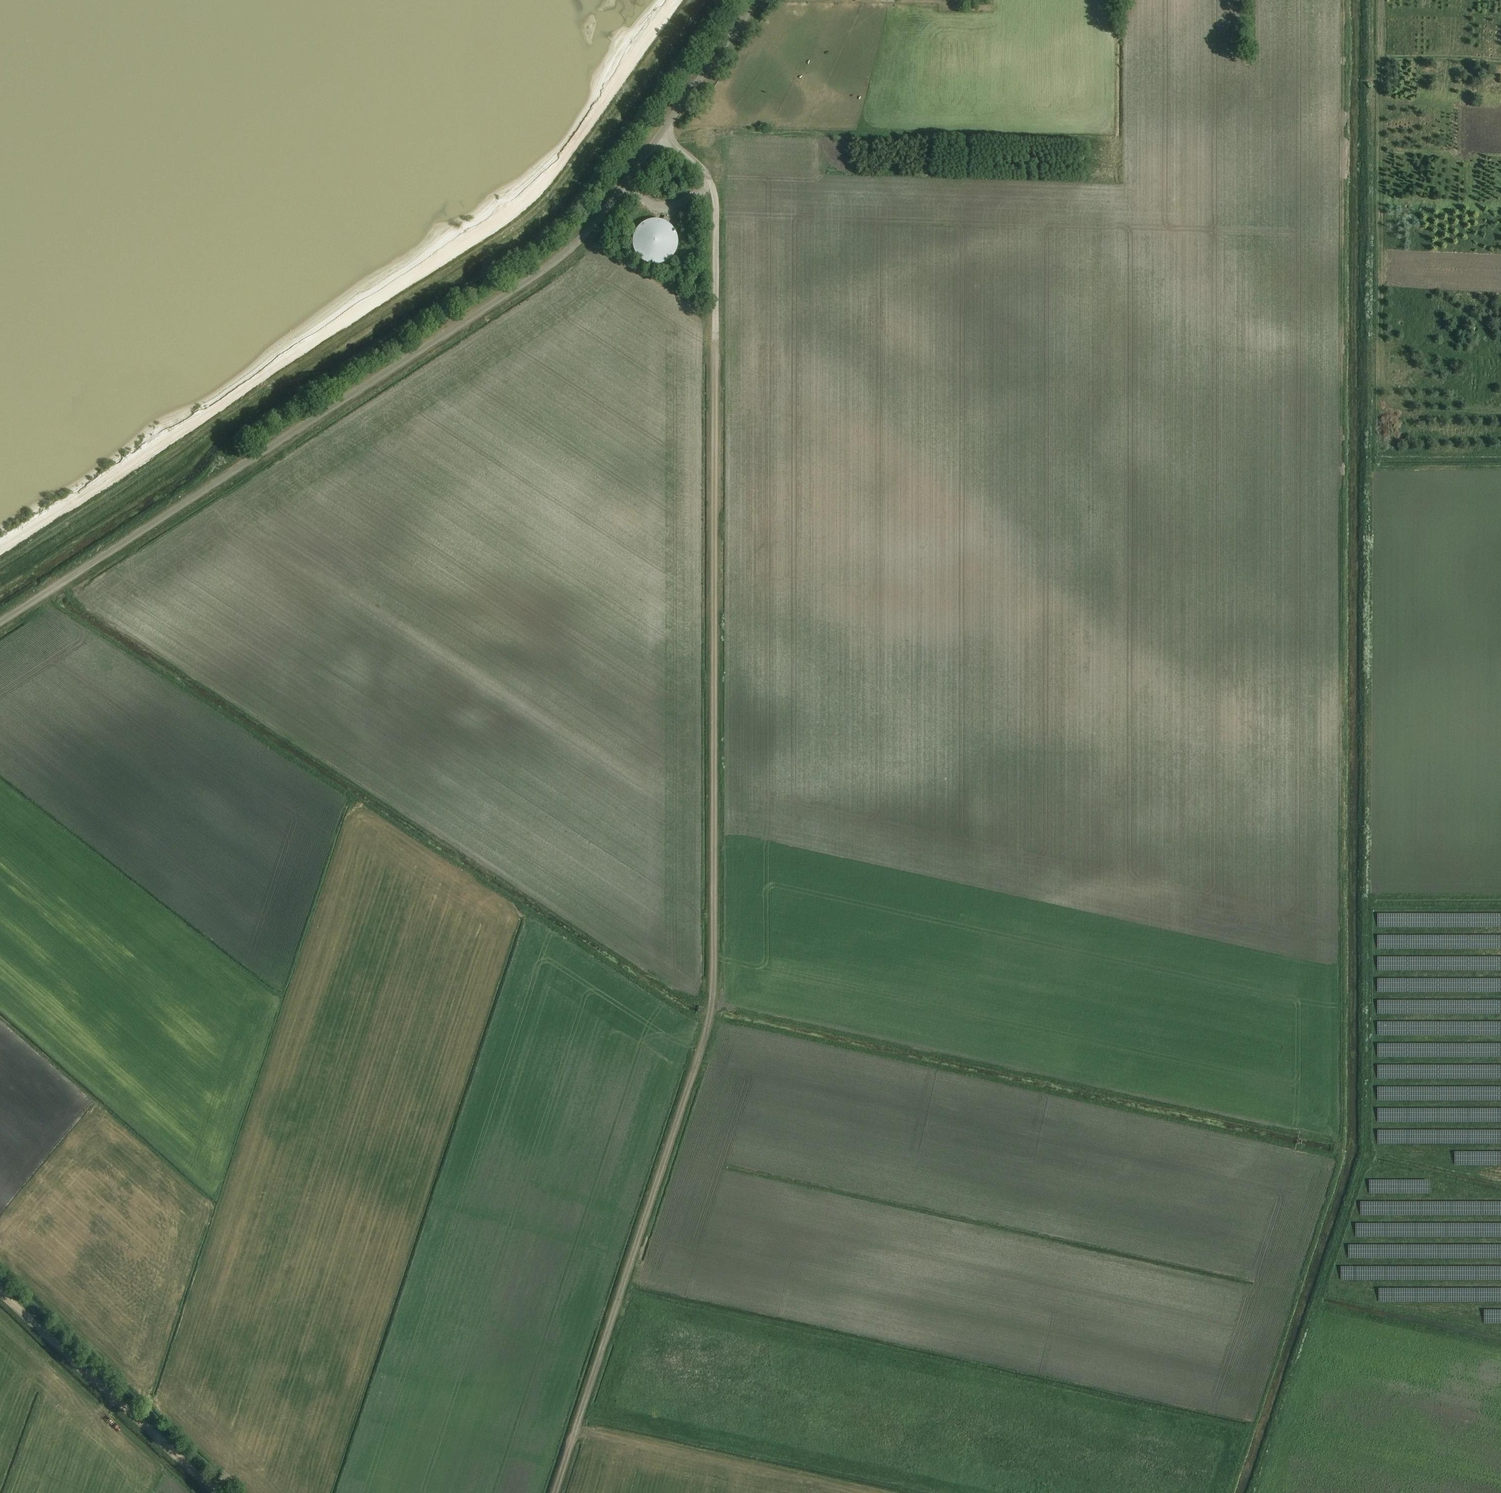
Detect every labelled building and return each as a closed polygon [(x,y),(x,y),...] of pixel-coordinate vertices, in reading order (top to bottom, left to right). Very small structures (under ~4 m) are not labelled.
[(654,220),(645,223),(637,230),(633,239),(634,249),(639,258),(647,263),(657,265),(667,262),(674,255),(678,246),(677,236),(672,227),(664,221),(654,220)]
